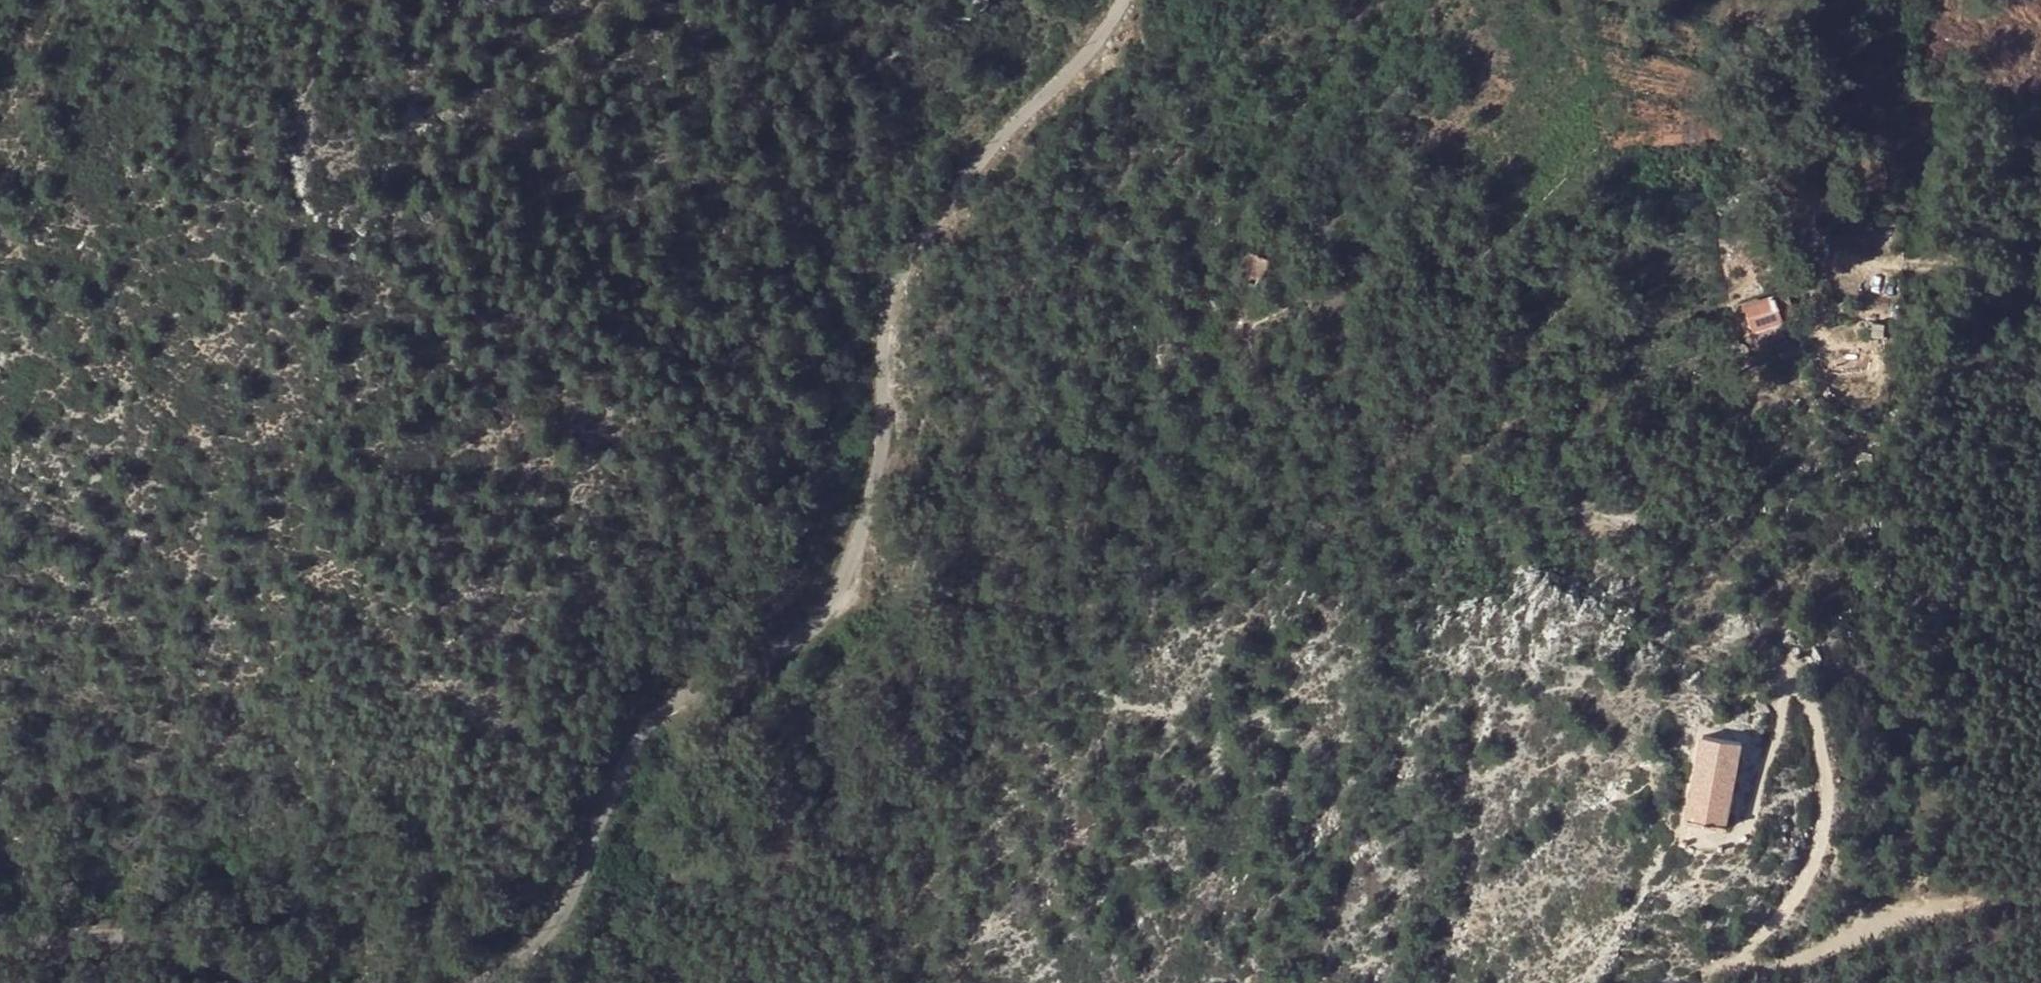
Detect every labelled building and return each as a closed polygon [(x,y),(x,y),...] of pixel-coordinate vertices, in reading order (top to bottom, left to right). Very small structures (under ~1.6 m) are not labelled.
[(1744,308),(1740,321),(1768,327),(1774,303),(1757,301),(1754,310),(1744,308)] [(1780,326),(1748,335),(1752,350),(1784,341),(1780,326)] [(1704,735),(1687,816),(1725,823),(1742,742),(1704,735)]
